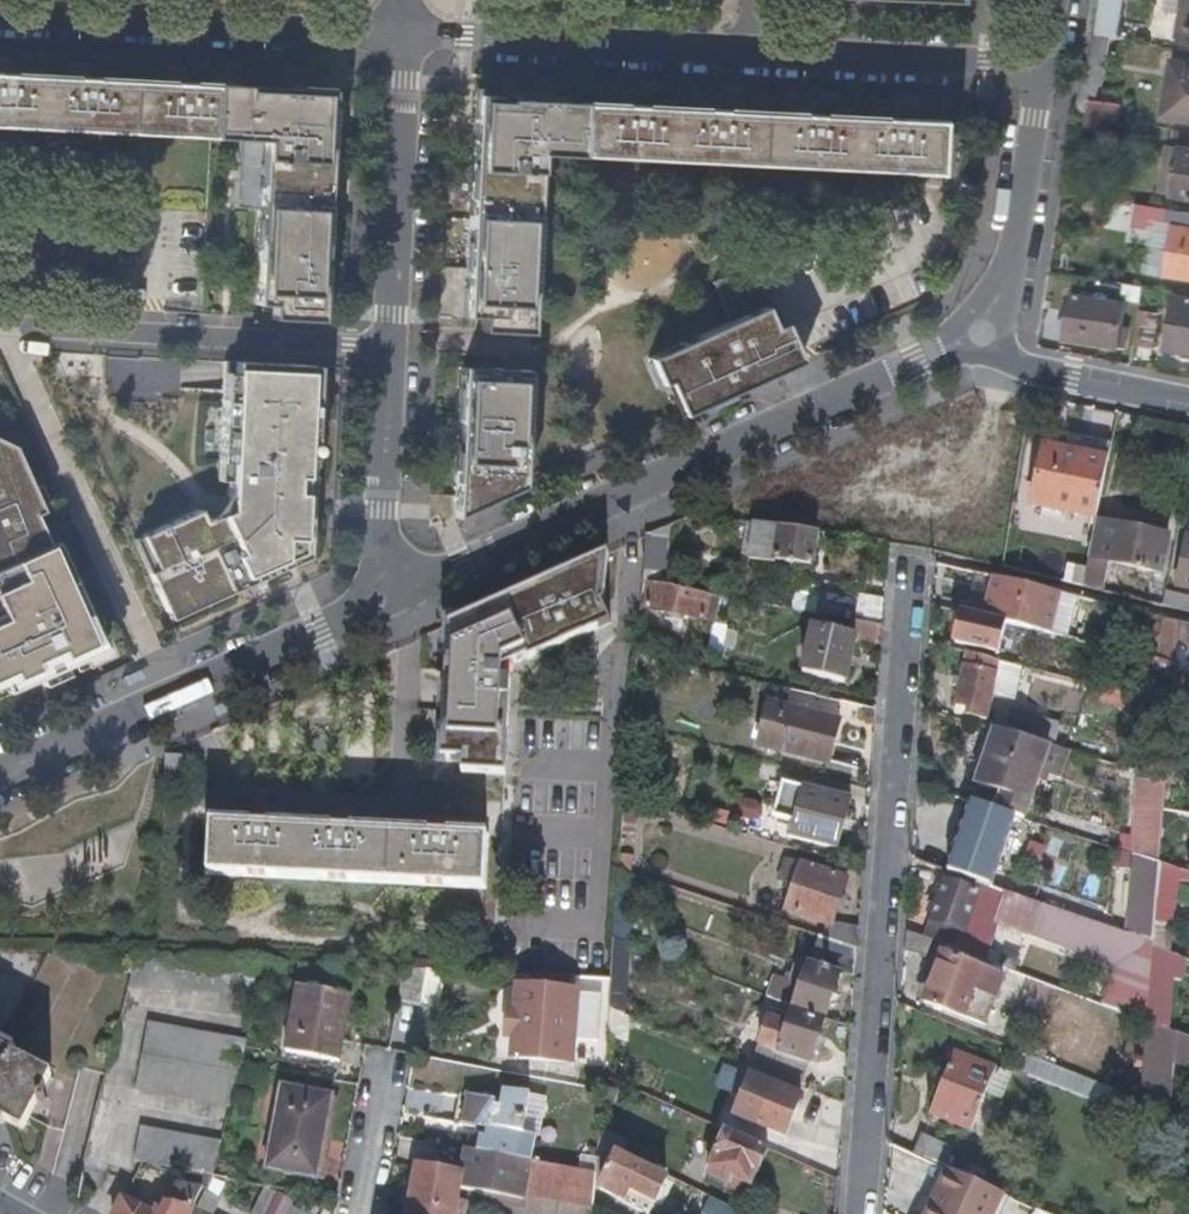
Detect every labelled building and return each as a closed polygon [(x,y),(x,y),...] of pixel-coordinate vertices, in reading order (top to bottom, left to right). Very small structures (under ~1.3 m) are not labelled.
[(1180,13),(1188,14),(1188,0),(1182,0),(1180,13)] [(1180,13),(1177,35),(1188,37),(1188,14),(1180,13)] [(1088,34),(1075,113),(1085,115),(1088,97),(1092,98),(1103,37),(1088,34)] [(1174,60),(1164,114),(1188,118),(1188,62),(1174,60)] [(71,78),(87,78),(88,70),(79,70),(72,70),(71,78)] [(208,136),(210,136),(211,85),(184,84),(168,83),(87,78),(71,78),(6,74),(0,74),(0,125),(208,136)] [(168,83),(184,84),(184,75),(176,75),(169,75),(168,83)] [(271,317),(320,321),(323,271),(329,141),(332,90),(312,89),(239,86),(211,85),(210,136),(225,137),(239,137),(239,152),(236,207),(260,208),(256,304),(271,304),(271,317)] [(622,96),(622,106),(630,107),(637,108),(638,97),(622,96)] [(1088,97),(1085,115),(1114,119),(1117,103),(1092,98),(1088,97)] [(471,187),(470,195),(537,199),(539,153),(576,155),(578,104),(578,103),(516,100),(475,98),(472,150),(471,187)] [(704,102),(703,111),(711,111),(720,111),(721,103),(704,102)] [(622,106),(578,104),(576,155),(633,158),(766,164),(933,173),(935,122),(897,120),(888,120),(880,120),(815,116),(807,116),(799,115),(720,111),(711,111),(703,111),(637,108),(630,107),(622,106)] [(807,116),(815,116),(815,108),(799,107),(799,115),(807,116)] [(888,120),(897,120),(897,112),(880,110),(880,120),(888,120)] [(1114,119),(1085,115),(1083,128),(1111,132),(1114,119)] [(1182,130),(1171,128),(1168,144),(1180,146),(1182,130)] [(1182,130),(1180,146),(1168,144),(1164,144),(1157,190),(1188,196),(1188,131),(1182,130)] [(537,199),(470,195),(465,297),(464,316),(480,317),(479,330),(530,333),(537,199)] [(1173,210),(1163,272),(1188,277),(1188,212),(1173,210)] [(1119,345),(1121,327),(1124,303),(1067,295),(1061,338),(1118,347),(1119,345)] [(1174,295),(1172,311),(1180,313),(1178,332),(1182,332),(1180,351),(1188,353),(1188,296),(1174,295)] [(665,381),(680,415),(799,362),(773,301),(647,358),(658,384),(665,381)] [(1158,312),(1142,309),(1137,340),(1152,343),(1158,312)] [(1129,328),(1121,327),(1119,345),(1126,346),(1129,328)] [(227,510),(218,513),(245,573),(249,571),(268,563),(298,550),(303,458),(311,458),(312,449),(316,365),(223,361),(222,378),(221,386),(220,398),(218,461),(228,461),(227,486),(227,510)] [(458,436),(454,515),(522,485),(528,369),(479,367),(461,366),(458,436)] [(4,691),(11,688),(67,662),(102,646),(73,582),(71,577),(64,580),(48,545),(47,543),(40,546),(34,533),(41,529),(34,512),(41,509),(12,445),(0,439),(0,684),(4,691)] [(1095,517),(1107,459),(1041,447),(1030,504),(1041,506),(1063,511),(1095,517)] [(245,573),(203,593),(206,601),(301,558),(307,555),(311,458),(303,458),(298,550),(268,563),(249,571),(245,573)] [(228,461),(218,461),(216,486),(227,486),(228,461)] [(1063,511),(1041,506),(1039,517),(1061,521),(1063,511)] [(148,571),(165,609),(183,601),(187,609),(206,601),(203,593),(245,573),(218,513),(204,520),(198,510),(140,535),(155,568),(148,571)] [(1086,562),(1082,580),(1095,583),(1098,566),(1092,564),(1093,557),(1104,559),(1110,524),(1094,521),(1088,550),(1086,562)] [(812,566),(817,532),(756,524),(751,560),(776,563),(778,561),(812,566)] [(1110,524),(1104,559),(1160,570),(1167,536),(1110,524)] [(42,532),(41,529),(34,533),(40,546),(47,543),(42,532)] [(155,568),(140,535),(133,538),(148,571),(155,568)] [(1188,587),(1188,536),(1185,535),(1175,585),(1188,587)] [(55,541),(48,545),(64,580),(71,577),(57,546),(55,541)] [(462,760),(463,769),(507,770),(512,680),(503,679),(503,670),(529,658),(529,661),(571,642),(613,624),(604,604),(605,603),(608,554),(575,569),(566,573),(448,625),(446,675),(442,760),(462,760)] [(1051,635),(1058,595),(1028,587),(993,579),(983,619),(1005,625),(1051,635)] [(705,621),(710,595),(650,584),(647,612),(666,614),(666,618),(685,621),(685,617),(705,621)] [(861,622),(865,595),(824,588),(819,614),(824,615),(861,622)] [(1188,610),(1188,595),(1164,589),(1161,603),(1188,610)] [(168,617),(187,609),(183,601),(165,609),(168,617)] [(848,682),(858,639),(882,645),(884,626),(861,622),(824,615),(819,614),(816,614),(804,675),(848,682)] [(998,654),(1005,625),(983,619),(982,619),(962,614),(956,643),(998,654)] [(1177,646),(1178,623),(1165,620),(1161,660),(1167,662),(1175,664),(1177,646)] [(1186,646),(1187,626),(1178,623),(1177,646),(1186,646)] [(1011,702),(1020,667),(965,654),(961,679),(953,677),(952,686),(959,687),(955,705),(966,708),(964,715),(984,721),(990,696),(1011,702)] [(1164,678),(1167,662),(1161,660),(1144,656),(1141,673),(1164,678)] [(1157,713),(1159,703),(1136,696),(1134,708),(1157,713)] [(781,709),(770,753),(829,765),(832,765),(840,724),(841,721),(781,709)] [(1039,746),(1045,727),(1011,716),(1006,736),(1029,743),(1039,746)] [(978,788),(997,733),(984,730),(968,783),(978,788)] [(1039,775),(1047,748),(1039,746),(1029,743),(1006,736),(997,733),(978,788),(992,794),(987,810),(1016,819),(1021,821),(1025,822),(1039,775)] [(1059,781),(1067,754),(1047,748),(1039,775),(1059,781)] [(186,761),(163,760),(162,792),(185,793),(186,761)] [(1160,868),(1164,815),(1163,815),(1163,814),(1162,814),(1161,813),(1161,812),(1161,810),(1162,810),(1163,809),(1164,809),(1166,784),(1136,775),(1131,859),(1144,863),(1160,868)] [(838,849),(851,801),(804,790),(799,809),(778,803),(774,817),(796,823),(791,838),(838,849)] [(634,836),(638,804),(634,803),(625,801),(623,832),(634,836)] [(971,804),(949,873),(950,873),(952,874),(966,879),(993,888),(1016,819),(987,810),(972,804),(971,804)] [(253,814),(252,824),(268,825),(268,815),(261,815),(253,814)] [(335,828),(350,829),(350,819),(343,819),(335,819),(335,828)] [(486,835),(445,833),(430,833),(350,829),(335,828),(268,825),(252,824),(210,822),(208,872),(484,885),(486,835)] [(430,833),(445,833),(444,825),(438,825),(430,825),(430,833)] [(1131,859),(1118,855),(1117,871),(1134,873),(1129,934),(1153,942),(1154,931),(1157,902),(1160,868),(1144,863),(1131,859)] [(794,887),(800,867),(786,861),(780,883),(787,885),(794,887)] [(833,928),(847,883),(800,867),(794,887),(787,885),(783,900),(790,902),(786,914),(825,928),(823,939),(859,951),(859,946),(860,931),(833,928)] [(1160,868),(1157,902),(1176,906),(1177,886),(1188,888),(1188,877),(1160,868)] [(962,889),(966,879),(952,874),(950,873),(946,884),(962,889)] [(982,962),(1002,912),(1038,923),(1045,906),(993,888),(966,879),(962,889),(946,884),(927,941),(938,945),(940,946),(982,962)] [(1173,955),(1176,906),(1157,902),(1154,931),(1153,942),(1153,948),(1173,955)] [(935,956),(938,945),(927,941),(907,934),(905,952),(931,961),(934,961),(935,956)] [(1153,948),(1153,942),(1129,934),(1123,1013),(1147,1022),(1150,986),(1153,948)] [(826,1019),(840,978),(856,979),(859,951),(823,939),(818,938),(800,996),(779,989),(775,999),(826,1019)] [(154,952),(135,952),(127,986),(255,991),(264,958),(154,952)] [(966,1018),(975,991),(990,996),(996,977),(942,956),(940,957),(935,956),(934,961),(931,961),(927,975),(933,978),(925,1003),(966,1018)] [(424,966),(402,964),(397,995),(418,998),(424,966)] [(347,995),(297,983),(281,1049),(332,1062),(347,995)] [(570,989),(517,986),(511,1053),(564,1058),(570,989)] [(979,1024),(990,996),(975,991),(966,1018),(979,1024)] [(810,1064),(826,1019),(775,999),(768,997),(765,1011),(772,1013),(786,1019),(785,1026),(770,1021),(762,1047),(810,1064)] [(785,1026),(786,1019),(772,1013),(770,1021),(785,1026)] [(1163,1046),(1164,1028),(1147,1022),(1146,1045),(1163,1046)] [(237,1061),(242,1040),(147,1024),(136,1085),(228,1100),(237,1061)] [(1160,1106),(1179,1034),(1164,1028),(1163,1046),(1146,1045),(1141,1099),(1160,1106)] [(15,1047),(0,1039),(0,1112),(24,1124),(28,1116),(38,1100),(51,1077),(11,1055),(15,1047)] [(997,1068),(954,1052),(929,1115),(973,1131),(997,1068)] [(326,1094),(278,1085),(263,1166),(310,1175),(326,1094)] [(804,1096),(776,1085),(758,1125),(786,1137),(804,1096)] [(474,1150),(530,1159),(533,1135),(522,1132),(528,1095),(501,1090),(498,1105),(491,1103),(492,1098),(457,1092),(452,1121),(484,1128),(483,1134),(477,1134),(474,1150)] [(130,1162),(138,1164),(185,1170),(211,1171),(217,1143),(136,1129),(130,1162)] [(750,1185),(769,1146),(727,1129),(710,1174),(731,1183),(733,1179),(750,1185)] [(944,1170),(952,1149),(921,1135),(912,1156),(924,1161),(944,1170)] [(665,1181),(617,1158),(619,1155),(599,1145),(596,1183),(603,1186),(601,1192),(649,1213),(665,1181)] [(525,1190),(530,1159),(474,1150),(462,1148),(458,1171),(455,1189),(523,1200),(525,1190)] [(525,1190),(591,1202),(593,1170),(530,1159),(525,1190)] [(414,1164),(405,1213),(451,1213),(455,1189),(458,1171),(414,1164)] [(185,1170),(181,1179),(203,1190),(211,1171),(185,1170)] [(998,1194),(966,1180),(948,1172),(941,1187),(929,1213),(989,1213),(998,1194)] [(203,1190),(181,1179),(178,1188),(174,1187),(160,1213),(191,1213),(203,1190)] [(262,1184),(246,1213),(248,1213),(282,1213),(290,1200),(262,1184)] [(191,1213),(213,1213),(221,1198),(203,1190),(191,1213)] [(122,1198),(113,1213),(154,1213),(122,1198)]
